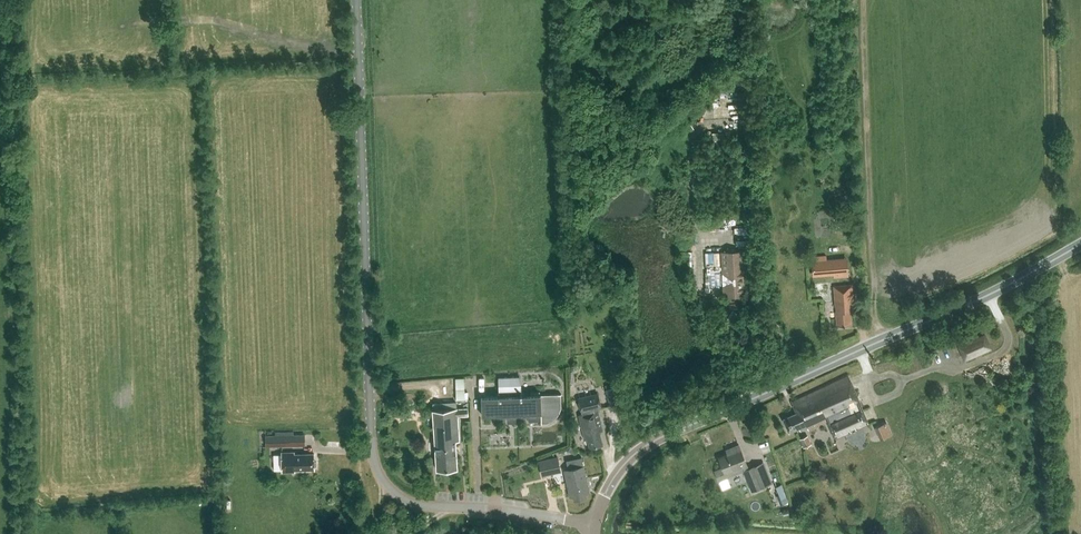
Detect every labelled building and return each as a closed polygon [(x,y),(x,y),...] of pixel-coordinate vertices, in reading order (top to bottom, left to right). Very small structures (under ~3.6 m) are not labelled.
[(721,251),(724,296),(746,295),(744,250),(721,251)] [(826,255),(811,256),(812,273),(827,271),(827,274),(834,273),(833,258),(826,259),(826,255)] [(837,326),(852,325),(851,311),(854,311),(852,285),(834,286),(837,326)] [(985,334),(968,341),(973,354),(990,346),(985,334)] [(798,412),(784,419),(790,433),(800,428),(801,431),(808,428),(809,430),(828,421),(835,436),(836,438),(850,431),(849,429),(855,427),(856,429),(868,423),(848,374),(792,400),(798,412)] [(459,376),(460,398),(468,398),(468,376),(459,376)] [(561,394),(520,395),(520,394),(521,394),(521,393),(520,393),(519,376),(499,377),(500,396),(481,396),(482,415),(493,414),(494,418),(507,418),(508,422),(515,422),(515,417),(527,417),(528,421),(541,421),(541,423),(541,421),(546,421),(551,418),(554,415),(557,411),(559,407),(559,402),(559,394),(561,394)] [(605,389),(609,405),(619,402),(618,397),(626,395),(624,386),(616,388),(616,387),(605,389)] [(597,393),(578,398),(582,414),(578,415),(584,438),(587,438),(589,449),(602,445),(599,431),(602,430),(597,411),(594,411),(593,408),(601,406),(597,393)] [(428,454),(436,453),(437,469),(457,468),(455,440),(459,440),(457,415),(468,414),(468,408),(457,408),(456,402),(433,403),(434,409),(433,409),(436,442),(427,442),(428,454)] [(884,439),(897,433),(892,420),(879,425),(884,439)] [(266,435),(266,446),(293,445),(293,435),(266,435)] [(803,447),(812,443),(808,435),(800,439),(803,447)] [(726,450),(728,454),(719,457),(723,467),(715,470),(719,480),(744,469),(753,490),(772,482),(764,461),(749,467),(739,444),(726,450)] [(316,461),(314,460),(314,453),(294,454),(294,451),(281,452),(282,472),(295,471),(295,469),(314,468),(314,466),(316,465),(316,461)] [(561,471),(557,456),(538,460),(541,476),(561,471)] [(585,492),(589,492),(581,457),(568,460),(570,468),(565,469),(570,495),(574,495),(575,499),(586,496),(585,492)]
